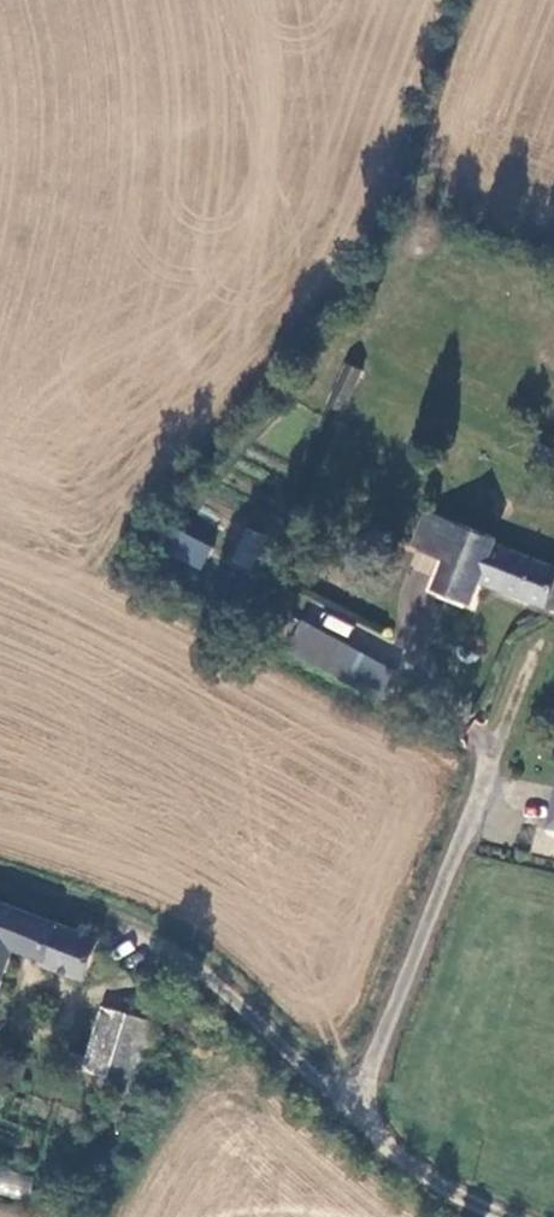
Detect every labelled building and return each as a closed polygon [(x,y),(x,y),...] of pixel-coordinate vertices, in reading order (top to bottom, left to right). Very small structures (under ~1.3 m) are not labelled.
[(479,596),(485,584),(502,542),(506,533),(434,503),(417,544),(452,559),(443,581),(479,596)] [(156,549),(199,571),(211,546),(169,525),(156,549)] [(485,584),(553,613),(553,564),(502,542),(485,584)] [(274,604),(254,595),(248,608),(269,617),(274,604)] [(299,659),(378,698),(392,670),(313,631),(299,659)] [(0,894),(0,1010),(23,945),(47,954),(46,958),(94,975),(109,932),(0,894)] [(104,1083),(119,1012),(96,1007),(84,1064),(81,1078),(104,1083)] [(104,1083),(118,1086),(115,1104),(130,1107),(150,1018),(119,1012),(104,1083)] [(64,1075),(81,1078),(84,1064),(67,1060),(64,1075)]
